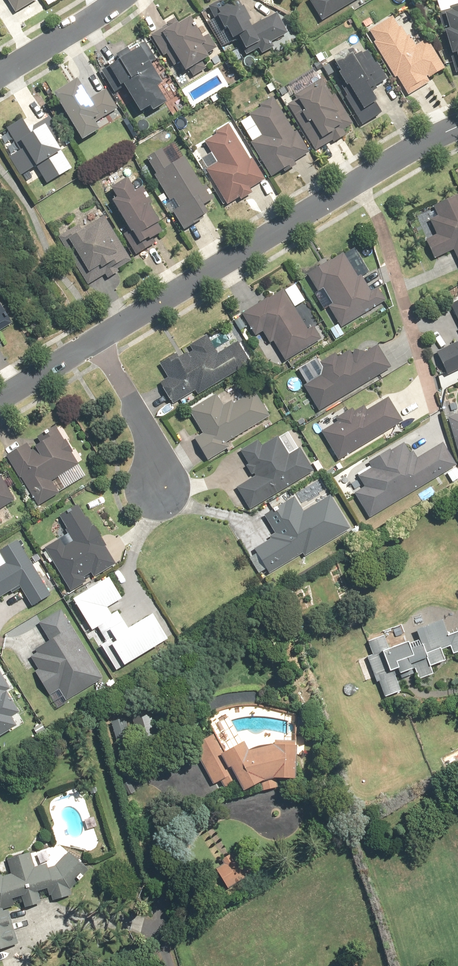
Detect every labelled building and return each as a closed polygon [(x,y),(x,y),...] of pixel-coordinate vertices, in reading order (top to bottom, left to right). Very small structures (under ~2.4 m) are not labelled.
[(14,13),(37,0),(6,0),(14,13)] [(237,0),(233,0),(226,4),(224,0),(203,10),(208,21),(213,19),(219,31),(224,29),(230,41),(235,38),(242,52),(245,51),(247,55),(257,50),(260,55),(272,49),(270,44),(273,42),(276,50),(290,44),(276,14),(250,27),(237,0)] [(321,20),(352,0),(308,0),(321,20)] [(440,13),(447,29),(440,32),(449,55),(453,53),(457,66),(457,0),(443,0),(436,2),(440,13)] [(360,26),(362,30),(394,78),(395,76),(407,94),(424,84),(421,80),(442,66),(425,39),(415,45),(410,38),(407,40),(391,15),(376,25),(371,18),(360,26)] [(156,29),(182,72),(186,70),(191,77),(204,70),(199,62),(206,58),(204,55),(215,48),(207,35),(201,38),(189,19),(177,26),(173,19),(156,29)] [(117,87),(121,85),(137,112),(146,107),(148,112),(163,103),(153,87),(160,83),(148,63),(156,58),(146,41),(137,46),(135,43),(102,62),(117,87)] [(368,88),(384,80),(365,46),(339,61),(337,58),(331,61),(337,73),(335,74),(343,88),(341,89),(355,114),(353,115),(360,126),(382,113),(368,88)] [(330,97),(321,80),(294,95),(296,99),(294,100),(301,111),(297,113),(303,123),(307,121),(317,138),(307,143),(313,153),(344,135),(342,131),(353,126),(335,94),(330,97)] [(73,81),(50,95),(78,141),(96,131),(92,123),(115,109),(104,91),(86,102),(73,81)] [(256,127),(246,133),(270,177),(294,164),(292,160),(306,152),(275,96),(257,105),(259,110),(249,115),(256,127)] [(22,176),(34,168),(45,185),(70,169),(59,152),(70,145),(54,121),(52,123),(48,117),(36,125),(30,114),(6,130),(14,143),(17,142),(21,148),(9,156),(22,176)] [(206,168),(204,170),(225,205),(238,197),(239,200),(250,193),(248,190),(264,180),(252,159),(249,160),(227,124),(214,132),(215,135),(204,142),(211,153),(201,159),(206,168)] [(160,150),(145,159),(155,174),(152,176),(168,201),(171,199),(177,209),(171,213),(182,230),(206,215),(201,206),(213,199),(204,185),(201,188),(183,158),(169,166),(160,150)] [(113,199),(109,201),(128,234),(125,237),(135,255),(155,243),(152,239),(161,234),(148,211),(152,208),(139,188),(131,193),(124,180),(108,190),(113,199)] [(424,240),(432,258),(450,251),(457,267),(457,195),(433,206),(437,216),(429,220),(436,235),(424,240)] [(80,223),(60,234),(88,283),(101,275),(109,290),(126,281),(118,268),(132,259),(105,214),(82,227),(80,223)] [(370,293),(362,278),(369,274),(354,247),(305,275),(315,293),(322,289),(329,302),(325,305),(337,327),(384,300),(378,289),(370,293)] [(279,291),(240,317),(253,336),(259,332),(267,344),(270,343),(284,365),(322,340),(313,326),(306,330),(279,291)] [(449,304),(457,321),(457,300),(449,304)] [(11,324),(0,305),(0,330),(11,324)] [(205,336),(164,361),(172,375),(157,384),(172,406),(193,393),(195,396),(250,362),(236,340),(216,352),(205,336)] [(435,353),(446,375),(457,369),(457,341),(435,353)] [(319,376),(302,386),(318,412),(390,368),(376,345),(362,354),(359,348),(350,353),(349,352),(339,358),(335,352),(318,362),(322,368),(319,376)] [(220,404),(214,394),(187,410),(202,433),(191,440),(206,463),(272,421),(253,390),(232,404),(229,399),(220,404)] [(336,422),(319,432),(337,461),(402,420),(388,398),(367,411),(364,407),(356,413),(352,406),(334,418),(336,422)] [(447,418),(457,458),(457,415),(447,418)] [(53,426),(5,455),(36,507),(84,478),(70,454),(71,454),(64,441),(62,442),(53,426)] [(257,440),(239,451),(247,464),(244,466),(253,478),(235,489),(250,512),(313,472),(298,449),(286,431),(261,447),(257,440)] [(364,487),(353,494),(369,519),(455,465),(441,444),(417,459),(412,451),(409,453),(403,443),(390,451),(389,449),(367,463),(369,466),(355,474),(364,487)] [(15,501),(0,476),(0,510),(15,501)] [(295,497),(263,516),(273,533),(267,536),(269,539),(253,549),(268,575),(302,554),(305,558),(350,531),(329,495),(303,510),(295,497)] [(67,533),(43,549),(70,591),(85,582),(83,578),(90,573),(93,576),(114,563),(77,506),(58,518),(67,533)] [(15,540),(0,550),(0,557),(5,564),(0,567),(0,596),(9,591),(11,594),(19,589),(31,607),(49,596),(15,540)] [(106,577),(70,598),(111,670),(164,640),(150,615),(128,628),(117,609),(106,615),(101,606),(118,597),(106,577)] [(101,679),(59,611),(37,624),(47,641),(34,649),(36,653),(30,657),(38,669),(33,672),(47,695),(57,689),(65,701),(101,679)] [(365,640),(372,655),(357,661),(365,680),(372,677),(381,698),(401,690),(397,680),(411,674),(414,681),(433,673),(429,665),(442,660),(438,651),(448,647),(451,654),(457,652),(457,632),(446,638),(439,620),(393,640),(389,630),(365,640)] [(12,727),(7,719),(15,714),(2,693),(8,689),(0,676),(0,734),(12,727)] [(212,785),(220,781),(225,789),(234,783),(239,793),(251,788),(278,779),(290,781),(293,742),(272,741),(272,745),(246,750),(241,741),(221,750),(209,730),(187,743),(212,785)] [(84,868),(67,852),(33,862),(30,853),(5,860),(9,873),(2,875),(0,870),(0,950),(16,945),(4,907),(19,902),(21,908),(39,902),(38,898),(47,895),(49,902),(75,894),(72,887),(84,868)] [(240,854),(214,866),(223,887),(250,875),(240,854)]
